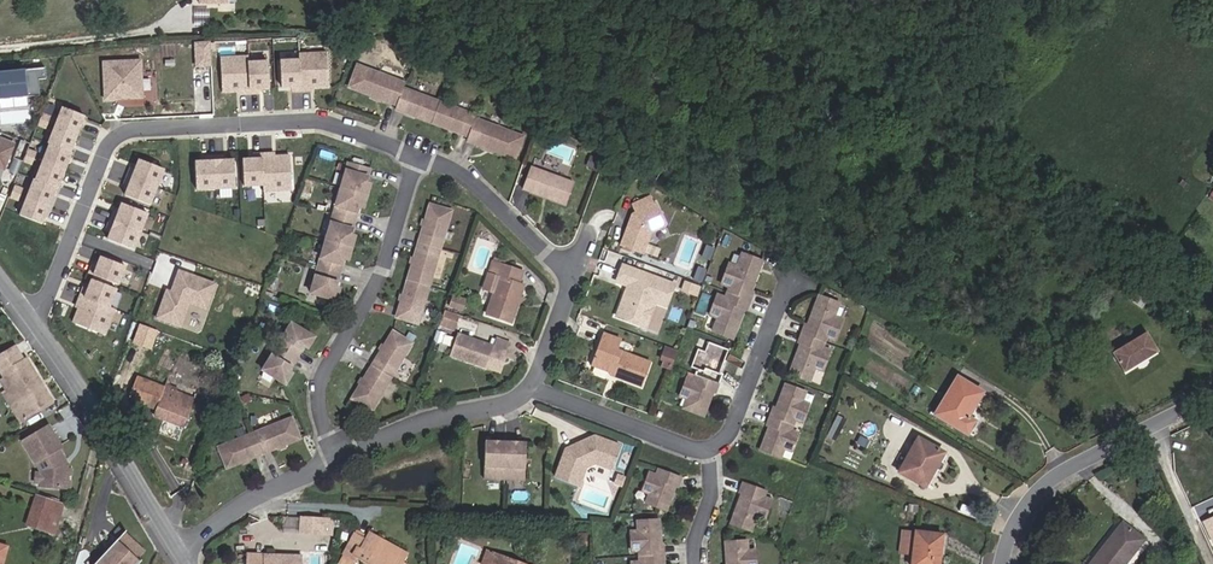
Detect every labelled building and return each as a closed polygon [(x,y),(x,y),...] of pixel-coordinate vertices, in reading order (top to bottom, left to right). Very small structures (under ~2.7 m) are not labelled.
[(195,19),(207,23),(210,14),(199,10),(195,19)] [(194,66),(213,66),(213,41),(195,41),(194,66)] [(281,88),(291,87),(291,92),(310,91),(310,88),(328,87),(327,53),(299,54),(300,60),(280,61),(281,88)] [(259,93),(259,89),(269,88),(267,61),(248,63),(248,57),(220,58),(222,92),(240,91),(241,95),(259,93)] [(141,59),(101,61),(104,102),(144,99),(141,59)] [(397,106),(403,89),(405,83),(357,65),(349,88),(397,106)] [(0,71),(0,99),(39,95),(37,78),(44,78),(43,66),(0,71)] [(431,123),(439,102),(403,89),(397,106),(395,110),(431,123)] [(475,119),(476,116),(439,102),(431,123),(468,137),(475,119)] [(16,214),(38,223),(53,187),(55,187),(70,153),(69,152),(84,117),(62,107),(33,179),(31,178),(16,214)] [(50,117),(42,113),(37,126),(45,129),(50,117)] [(523,137),(475,119),(468,137),(467,141),(515,160),(523,137)] [(14,145),(0,139),(0,161),(6,164),(14,145)] [(28,149),(23,162),(31,165),(36,153),(28,149)] [(291,190),(289,156),(272,157),(271,154),(253,155),(253,159),(243,159),(245,187),(264,185),(264,191),(291,190)] [(196,190),(235,189),(233,160),(226,160),(226,156),(205,157),(205,161),(195,162),(196,190)] [(124,195),(150,205),(164,169),(139,160),(137,165),(132,163),(123,185),(128,186),(124,195)] [(367,196),(370,185),(365,183),(369,170),(348,164),(340,189),(367,196)] [(565,205),(573,183),(530,167),(522,189),(565,205)] [(15,185),(10,198),(18,201),(23,189),(15,185)] [(354,221),(358,206),(363,208),(367,196),(340,189),(333,215),(354,221)] [(643,254),(651,232),(665,226),(655,204),(653,205),(650,196),(632,205),(635,213),(637,216),(635,219),(631,217),(620,246),(643,254)] [(148,214),(121,203),(118,213),(113,211),(106,227),(111,229),(107,239),(134,250),(148,214)] [(432,205),(421,243),(442,249),(453,211),(432,205)] [(351,248),(355,237),(350,235),(354,221),(333,215),(325,241),(351,248)] [(348,260),(351,248),(325,241),(318,267),(339,273),(343,258),(348,260)] [(431,286),(442,249),(421,243),(411,281),(431,286)] [(709,262),(712,253),(707,251),(704,259),(709,262)] [(746,310),(753,293),(751,292),(762,262),(741,254),(736,267),(728,264),(720,285),(728,288),(725,297),(717,295),(709,316),(716,319),(711,332),(732,340),(744,310),(746,310)] [(118,285),(125,267),(100,257),(97,266),(92,264),(88,274),(118,285)] [(511,323),(518,305),(520,298),(524,286),(519,284),(523,272),(492,262),(488,274),(498,277),(486,314),(511,323)] [(666,307),(674,285),(622,265),(616,282),(627,286),(626,290),(628,291),(627,295),(624,296),(616,317),(638,325),(639,321),(645,305),(653,303),(666,307)] [(335,288),(339,273),(318,267),(310,294),(336,301),(340,289),(335,288)] [(215,283),(177,268),(169,289),(165,288),(154,318),(180,327),(188,304),(205,310),(215,283)] [(701,284),(705,273),(698,270),(694,281),(701,284)] [(1133,290),(1117,279),(1111,286),(1128,297),(1133,290)] [(117,289),(91,280),(88,289),(83,287),(76,304),(79,305),(72,322),(105,335),(115,310),(109,307),(117,289)] [(419,326),(430,287),(405,280),(394,319),(419,326)] [(696,296),(700,288),(684,282),(681,291),(696,296)] [(1141,308),(1147,299),(1133,290),(1128,297),(1127,298),(1141,308)] [(822,372),(830,351),(823,348),(826,338),(834,341),(842,320),(834,317),(839,304),(818,296),(807,326),(804,325),(798,343),(800,344),(788,374),(810,382),(815,369),(822,372)] [(456,297),(453,306),(464,309),(467,300),(456,297)] [(837,314),(845,317),(849,306),(841,303),(837,314)] [(647,324),(653,308),(645,305),(639,321),(647,324)] [(454,331),(459,316),(445,312),(440,326),(454,331)] [(139,323),(132,343),(152,350),(159,330),(139,323)] [(308,348),(314,337),(291,323),(281,340),(300,352),(304,346),(308,348)] [(391,377),(412,343),(393,331),(372,366),(391,377)] [(1124,373),(1158,352),(1146,333),(1112,353),(1124,373)] [(504,362),(510,343),(497,339),(494,346),(457,334),(450,355),(487,368),(491,357),(504,362)] [(649,363),(616,350),(620,340),(604,334),(592,366),(612,373),(618,376),(617,378),(640,387),(649,363)] [(300,352),(281,340),(272,354),(292,366),(300,352)] [(720,374),(729,350),(707,342),(704,351),(697,349),(690,368),(697,370),(695,375),(718,384),(722,375),(720,374)] [(26,359),(23,361),(15,347),(0,356),(0,372),(4,379),(0,381),(8,394),(4,396),(20,422),(53,403),(26,359)] [(671,364),(676,351),(665,347),(660,360),(663,361),(671,364)] [(205,374),(213,357),(204,352),(196,370),(205,374)] [(288,372),(292,366),(272,354),(262,371),(285,385),(292,374),(288,372)] [(500,372),(504,362),(491,357),(487,368),(500,372)] [(670,370),(671,364),(663,361),(661,367),(670,370)] [(371,411),(391,377),(372,366),(351,399),(371,411)] [(703,417),(713,392),(715,393),(718,384),(695,375),(693,380),(687,378),(679,397),(686,399),(682,408),(703,417)] [(988,396),(957,376),(934,413),(973,437),(979,426),(974,421),(988,396)] [(183,427),(197,391),(185,387),(182,393),(177,392),(178,389),(168,385),(166,384),(164,388),(137,378),(128,399),(156,409),(154,415),(183,427)] [(802,423),(809,404),(802,402),(806,392),(784,385),(775,409),(773,408),(769,417),(793,426),(795,421),(802,423)] [(263,454),(300,439),(292,417),(254,432),(263,454)] [(791,452),(798,433),(791,431),(793,426),(769,417),(766,426),(769,427),(759,451),(780,459),(784,450),(791,452)] [(66,465),(64,462),(67,461),(60,449),(63,448),(49,424),(21,440),(40,471),(40,474),(39,483),(39,486),(67,488),(69,465),(66,465)] [(263,454),(254,432),(217,447),(226,469),(263,454)] [(610,469),(619,445),(594,436),(591,445),(586,447),(583,441),(565,449),(555,477),(579,486),(585,469),(595,464),(610,469)] [(591,445),(594,436),(583,441),(586,447),(591,445)] [(924,487),(944,453),(918,438),(898,473),(924,487)] [(525,481),(526,443),(485,441),(483,479),(525,481)] [(666,510),(675,486),(677,487),(681,478),(658,470),(656,475),(649,473),(642,491),(649,494),(645,503),(666,510)] [(621,487),(625,478),(618,475),(615,484),(621,487)] [(764,521),(772,500),(764,497),(766,492),(742,483),(739,492),(742,493),(730,524),(751,531),(756,518),(764,521)] [(45,531),(54,502),(36,496),(27,525),(45,531)] [(54,533),(63,505),(54,502),(45,531),(54,533)] [(917,513),(918,506),(908,505),(907,512),(917,513)] [(298,526),(299,519),(284,518),(284,526),(298,526)] [(313,532),(313,520),(302,519),(302,532),(313,532)] [(1204,523),(1212,542),(1212,519),(1204,523)] [(322,532),(322,520),(313,520),(313,532),(322,532)] [(660,546),(659,520),(636,521),(637,531),(630,532),(631,551),(638,551),(639,556),(663,555),(663,546),(660,546)] [(1121,523),(1095,563),(1125,563),(1143,537),(1121,523)] [(900,557),(914,558),(915,531),(902,529),(900,557)] [(129,552),(137,544),(125,532),(126,531),(125,531),(117,541),(129,552)] [(366,538),(355,531),(354,533),(365,540),(366,538)] [(915,531),(914,558),(914,563),(940,563),(941,533),(915,531)] [(406,554),(369,533),(366,538),(365,540),(354,533),(338,563),(353,563),(357,557),(370,563),(401,563),(406,554)] [(587,542),(587,534),(571,534),(571,542),(587,542)] [(141,561),(141,560),(140,562),(137,560),(145,551),(137,544),(129,552),(117,541),(95,563),(138,563),(141,561)] [(755,550),(748,551),(747,541),(724,542),(726,563),(756,563),(755,550)] [(494,555),(486,552),(482,563),(490,563),(494,555)] [(264,555),(248,555),(248,563),(264,563),(264,555)] [(301,557),(264,555),(264,563),(300,563),(301,557)] [(494,555),(490,563),(518,563),(494,555)] [(663,555),(639,556),(639,562),(631,563),(664,563),(663,555)]
